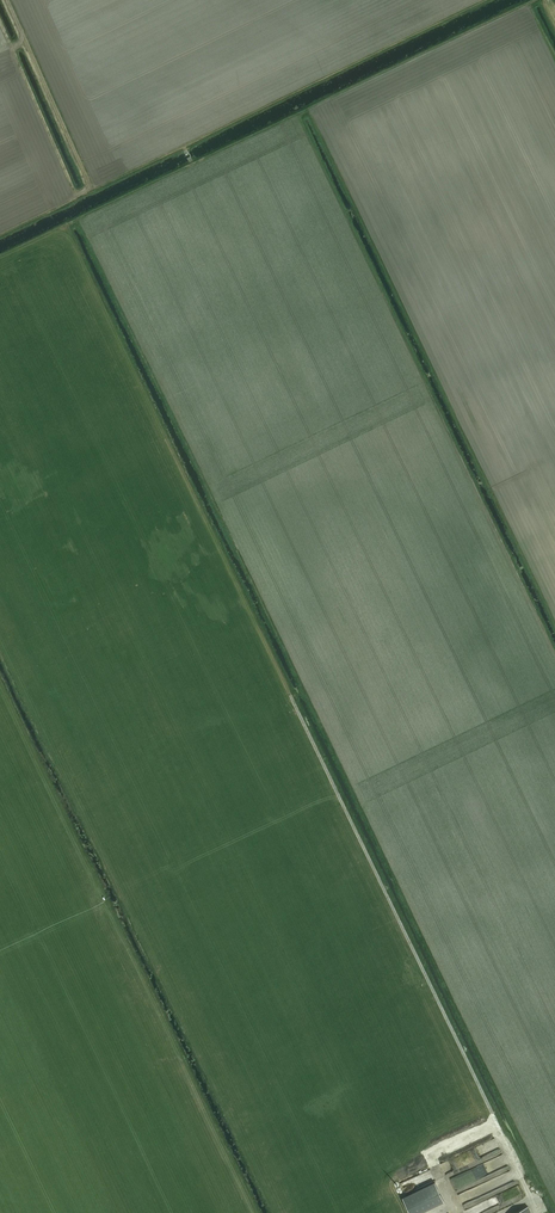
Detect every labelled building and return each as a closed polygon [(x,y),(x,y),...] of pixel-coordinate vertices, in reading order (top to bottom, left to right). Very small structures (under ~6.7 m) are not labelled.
[(500,1156),(477,1166),(482,1177),(505,1167),(500,1156)] [(435,1182),(402,1197),(410,1212),(420,1212),(444,1202),(435,1182)]
